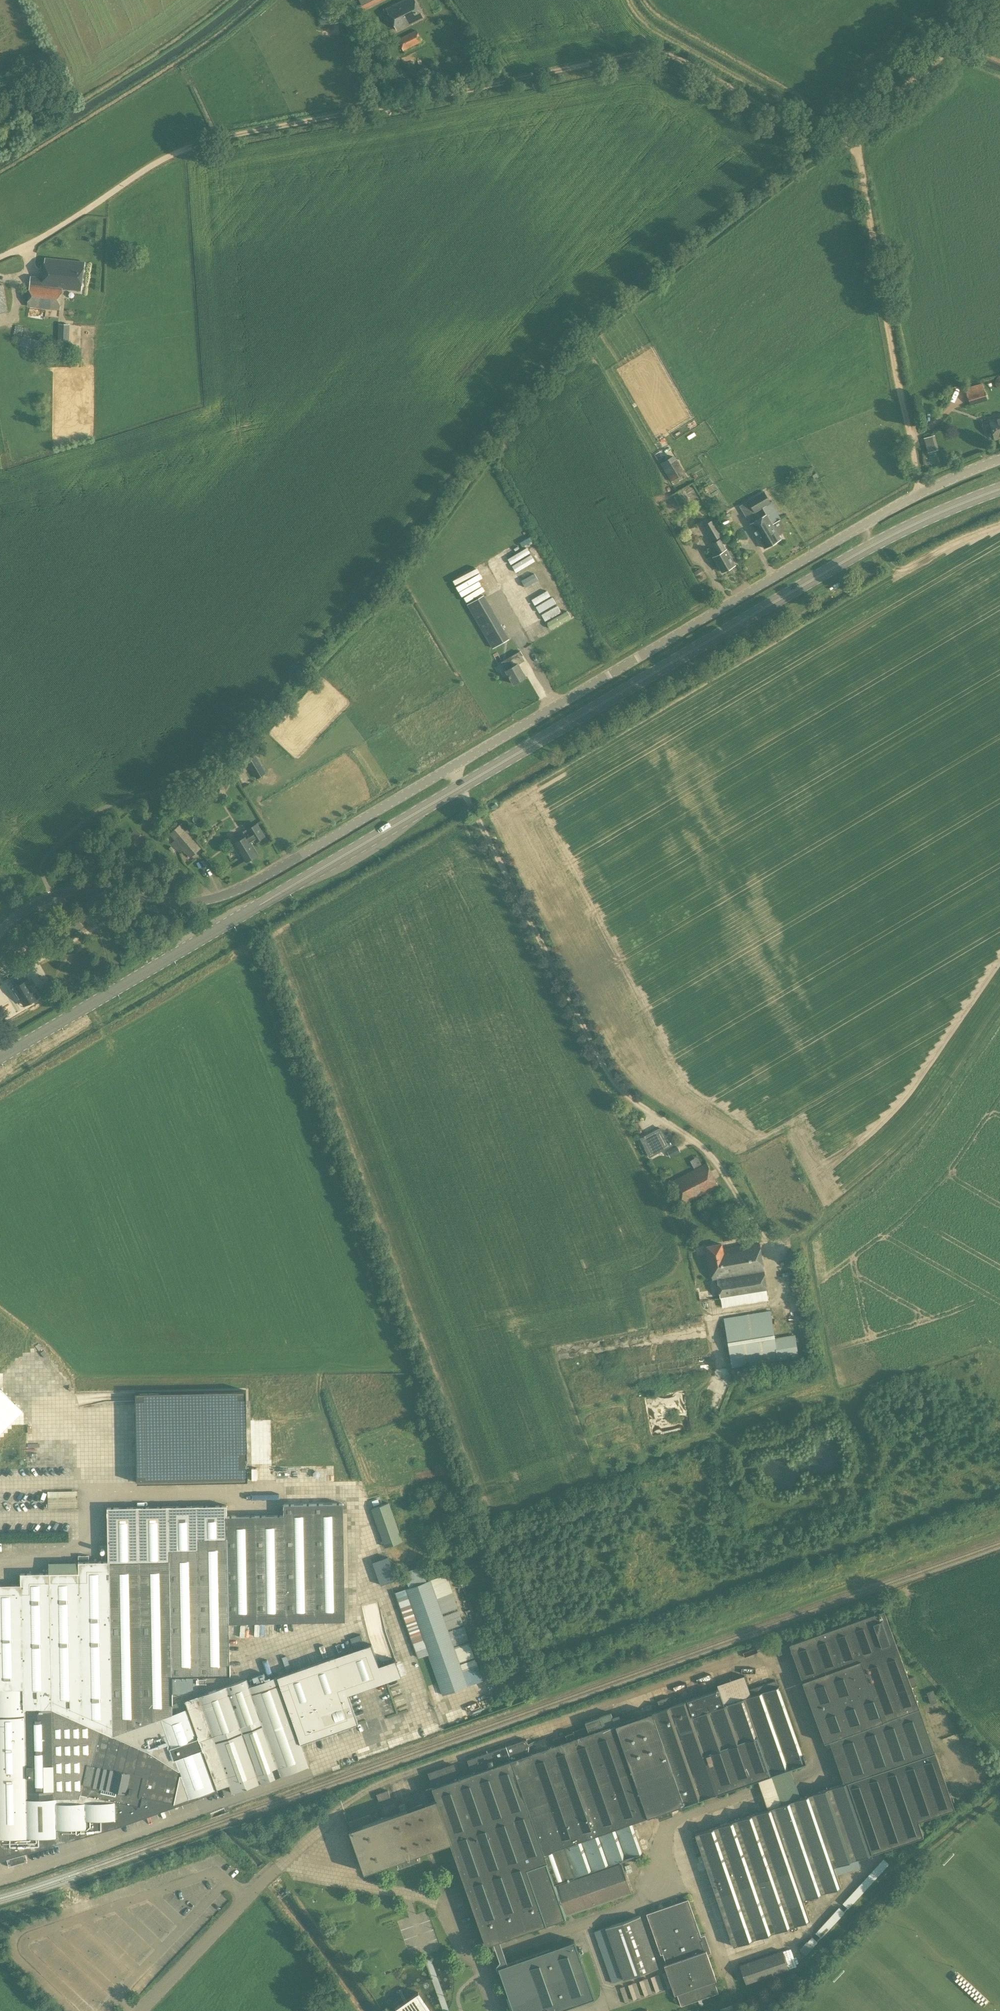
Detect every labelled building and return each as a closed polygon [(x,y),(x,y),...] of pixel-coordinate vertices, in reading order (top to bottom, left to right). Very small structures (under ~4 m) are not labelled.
[(423,18),(414,0),(405,0),(386,9),(397,30),(423,18)] [(321,10),(321,23),(332,23),(332,10),(321,10)] [(403,51),(422,42),(417,30),(398,39),(403,51)] [(84,262),(65,260),(64,260),(65,259),(45,257),(43,276),(31,274),(27,307),(60,310),(62,288),(81,290),(84,262)] [(60,338),(70,338),(70,324),(60,323),(60,338)] [(22,335),(21,344),(33,346),(35,337),(22,335)] [(970,405),(987,399),(984,390),(967,395),(970,405)] [(990,420),(995,440),(999,438),(999,417),(990,420)] [(928,452),(937,449),(933,434),(924,437),(928,452)] [(685,473),(674,455),(662,462),(673,480),(685,473)] [(678,503),(699,492),(694,483),(673,494),(678,503)] [(764,491),(739,506),(746,517),(762,509),(766,515),(750,524),(764,548),(781,539),(772,524),(781,519),(764,491)] [(722,535),(713,520),(703,525),(712,541),(722,535)] [(726,550),(720,539),(713,543),(719,554),(713,557),(722,572),(734,565),(726,550)] [(553,587),(534,598),(539,606),(540,605),(544,612),(561,601),(553,587)] [(509,639),(484,595),(467,605),(492,649),(509,639)] [(511,667),(505,671),(514,684),(526,677),(518,664),(524,660),(519,651),(506,659),(511,667)] [(266,773),(255,754),(245,759),(256,779),(266,773)] [(258,854),(251,842),(254,840),(255,842),(265,836),(257,824),(248,830),(250,834),(247,836),(235,843),(235,844),(233,845),(240,855),(242,854),(246,861),(258,854)] [(199,849),(184,830),(179,825),(170,833),(176,840),(172,843),(180,852),(184,849),(190,856),(199,849)] [(32,977),(29,978),(25,971),(9,980),(14,987),(12,989),(18,999),(20,998),(24,1005),(25,1004),(27,1004),(31,1003),(31,1001),(38,996),(32,986),(36,984),(32,977)] [(649,1156),(674,1143),(671,1136),(666,1138),(660,1128),(640,1138),(646,1148),(645,1148),(649,1156)] [(670,1156),(680,1151),(677,1145),(667,1150),(670,1156)] [(711,1195),(721,1190),(706,1161),(696,1166),(697,1168),(671,1181),(684,1204),(709,1191),(711,1195)] [(759,1241),(723,1248),(722,1243),(705,1245),(712,1280),(717,1280),(717,1279),(722,1307),(769,1299),(759,1241)] [(795,1334),(775,1338),(770,1310),(724,1318),(732,1368),(798,1356),(795,1334)] [(26,1410),(0,1383),(0,1435),(26,1410)] [(248,1386),(135,1390),(136,1483),(250,1480),(248,1386)] [(319,1458),(330,1455),(325,1437),(313,1441),(319,1458)] [(49,1507),(78,1507),(78,1490),(49,1490),(49,1507)] [(361,1723),(349,1689),(409,1669),(403,1652),(384,1658),(378,1639),(250,1682),(246,1680),(172,1706),(172,1693),(172,1675),(172,1674),(232,1674),(231,1623),(349,1620),(346,1502),(286,1502),(286,1513),(229,1515),(229,1506),(109,1506),(108,1562),(90,1562),(93,1554),(77,1553),(77,1561),(48,1561),(48,1570),(21,1568),(22,1584),(0,1585),(0,1860),(217,1790),(228,1786),(233,1794),(311,1767),(300,1744),(361,1723)] [(374,1507),(385,1547),(403,1542),(392,1502),(374,1507)] [(382,1584),(398,1579),(391,1556),(375,1561),(382,1584)] [(405,1589),(405,1590),(391,1595),(413,1659),(428,1654),(442,1695),(468,1686),(482,1681),(446,1574),(431,1580),(405,1589)] [(829,1741),(844,1783),(695,1834),(733,1946),(810,1920),(803,1899),(841,1886),(834,1866),(923,1836),(918,1821),(954,1808),(935,1752),(934,1752),(919,1708),(911,1686),(916,1684),(913,1676),(908,1678),(883,1610),(789,1644),(802,1682),(824,1743),(829,1741)] [(790,1651),(787,1644),(776,1649),(778,1655),(790,1651)] [(172,1675),(172,1693),(183,1692),(193,1688),(193,1675),(172,1675)] [(506,1746),(467,1760),(472,1773),(459,1778),(454,1763),(428,1772),(433,1787),(424,1790),(428,1801),(373,1821),(370,1814),(348,1822),(351,1829),(349,1829),(364,1872),(396,1861),(398,1866),(420,1858),(418,1853),(451,1842),(486,1943),(493,1941),(500,1960),(496,1965),(498,1970),(500,1970),(514,2010),(553,2010),(594,1997),(574,1940),(507,1963),(499,1939),(566,1915),(566,1916),(632,1893),(620,1860),(643,1852),(632,1822),(647,1817),(657,1813),(659,1819),(672,1814),(670,1809),(684,1804),(684,1805),(806,1763),(802,1754),(779,1686),(777,1686),(775,1681),(749,1690),(744,1675),(717,1685),(718,1689),(687,1700),(652,1712),(651,1712),(648,1706),(648,1705),(647,1705),(632,1711),(631,1711),(631,1712),(634,1718),(621,1722),(619,1715),(613,1717),(611,1712),(599,1716),(600,1717),(585,1722),(586,1727),(573,1731),(553,1739),(554,1745),(531,1753),(526,1739),(506,1746)] [(937,1702),(933,1690),(926,1692),(930,1704),(937,1702)] [(388,1790),(376,1794),(378,1801),(390,1797),(388,1790)] [(817,1941),(812,1936),(807,1941),(806,1940),(798,1948),(805,1955),(889,1863),(883,1858),(842,1902),(847,1907),(843,1911),(838,1906),(815,1932),(820,1937),(817,1941)] [(666,1963),(664,1964),(674,1994),(676,1993),(681,2005),(718,1992),(714,1980),(716,1979),(707,1954),(711,1952),(705,1934),(701,1935),(688,1899),(646,1913),(660,1954),(662,1953),(666,1963)] [(640,1915),(594,1931),(612,1983),(658,1967),(640,1915)] [(788,1969),(782,1950),(739,1965),(746,1983),(788,1969)] [(418,1993),(394,2008),(396,2010),(430,2010),(418,1993)] [(734,2010),(743,2010),(740,2002),(732,2005),(734,2010)]
